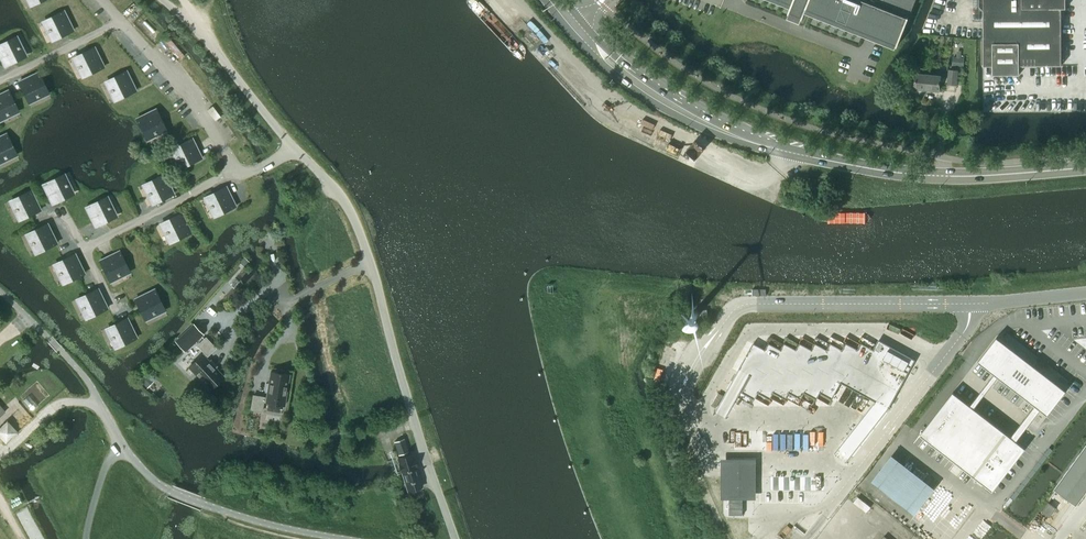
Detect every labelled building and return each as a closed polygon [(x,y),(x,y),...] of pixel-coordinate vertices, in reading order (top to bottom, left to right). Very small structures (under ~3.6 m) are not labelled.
[(807,13),(895,48),(896,45),(898,45),(909,17),(908,17),(915,0),(770,0),(792,8),(790,13),(791,14),(789,18),(802,23),(803,19),(805,19),(807,13)] [(995,75),(1020,75),(1020,65),(1062,65),(1062,8),(1067,8),(1067,0),(985,0),(985,11),(980,6),(980,0),(973,0),(973,6),(974,21),(984,21),(985,66),(994,66),(995,75)] [(45,23),(52,37),(65,31),(67,33),(73,30),(64,10),(57,14),(58,16),(45,23)] [(5,66),(11,63),(10,60),(23,54),(16,39),(3,46),(2,43),(0,44),(0,56),(5,66)] [(83,74),(96,67),(97,70),(104,67),(94,47),(88,50),(89,53),(76,59),(83,74)] [(957,57),(954,56),(952,66),(964,67),(965,57),(961,57),(962,51),(958,50),(957,57)] [(948,77),(943,76),(943,75),(927,74),(928,68),(912,66),(911,78),(916,79),(915,88),(915,89),(941,92),(943,82),(948,82),(947,84),(957,85),(959,70),(949,69),(948,77)] [(108,83),(115,97),(128,91),(129,94),(136,90),(126,71),(120,74),(121,76),(108,83)] [(24,87),(31,100),(46,93),(39,80),(42,79),(38,72),(19,82),(22,88),(24,87)] [(1,118),(15,111),(9,98),(12,97),(8,90),(0,94),(0,116),(1,118)] [(142,124),(148,137),(163,130),(157,117),(159,115),(156,109),(136,118),(140,125),(142,124)] [(14,154),(7,141),(10,140),(7,133),(0,136),(0,161),(14,154)] [(174,150),(181,165),(194,158),(195,161),(202,158),(192,138),(185,141),(187,144),(174,150)] [(146,186),(153,201),(166,194),(167,197),(174,193),(164,174),(157,177),(159,180),(146,186)] [(43,184),(52,204),(59,201),(58,198),(71,192),(64,177),(51,183),(49,181),(43,184)] [(809,184),(807,191),(820,194),(821,188),(809,184)] [(207,198),(215,213),(228,207),(229,209),(236,206),(226,186),(219,189),(221,192),(207,198)] [(20,217),(33,210),(34,213),(41,210),(31,190),(24,193),(26,196),(13,202),(20,217)] [(102,223),(101,220),(114,214),(107,199),(94,206),(92,203),(86,206),(95,226),(102,223)] [(163,225),(170,239),(183,233),(185,235),(191,232),(182,212),(175,216),(176,218),(163,225)] [(29,235),(36,250),(49,244),(50,246),(57,243),(47,223),(41,226),(42,229),(29,235)] [(106,266),(112,279),(127,271),(120,258),(123,257),(120,250),(100,260),(103,267),(106,266)] [(56,265),(64,280),(77,274),(78,276),(85,273),(75,253),(68,257),(69,259),(56,265)] [(79,300),(87,315),(100,309),(101,311),(108,308),(98,288),(91,291),(92,294),(79,300)] [(141,304),(147,317),(162,310),(155,297),(158,296),(155,289),(135,298),(138,305),(141,304)] [(109,330),(116,344),(129,338),(130,341),(137,337),(127,318),(120,321),(122,323),(109,330)] [(194,324),(176,341),(183,348),(192,339),(195,342),(203,334),(194,324)] [(997,336),(978,361),(994,373),(970,404),(953,391),(920,434),(991,489),(1024,446),(1016,440),(1041,409),(1047,414),(1066,390),(1040,370),(1035,366),(1033,368),(1027,363),(996,339),(998,337),(997,336)] [(198,345),(207,355),(216,348),(206,337),(198,345)] [(754,343),(738,372),(750,379),(743,391),(755,398),(758,391),(770,398),(774,391),(785,398),(789,391),(801,398),(804,391),(816,398),(820,391),(831,398),(840,382),(888,408),(915,360),(879,340),(874,350),(862,343),(858,350),(847,343),(843,350),(831,343),(828,350),(816,343),(812,350),(800,343),(797,350),(785,343),(781,350),(769,343),(766,350),(754,343)] [(189,367),(210,389),(224,376),(203,353),(189,367)] [(264,401),(266,401),(285,405),(290,374),(271,371),(266,397),(253,395),(251,409),(262,411),(264,401)] [(396,441),(400,454),(409,451),(405,438),(396,441)] [(1055,488),(1077,504),(1085,491),(1085,445),(1055,488)] [(418,466),(415,458),(413,458),(412,454),(399,458),(400,463),(402,471),(403,471),(409,491),(422,486),(416,467),(418,466)] [(743,481),(729,481),(729,514),(743,515),(743,481)] [(1056,507),(1049,502),(1042,512),(1049,517),(1056,507)]
